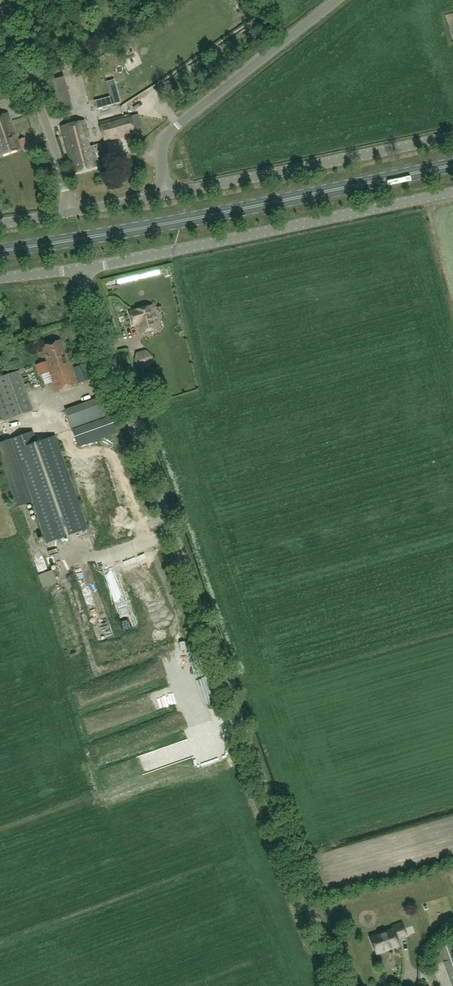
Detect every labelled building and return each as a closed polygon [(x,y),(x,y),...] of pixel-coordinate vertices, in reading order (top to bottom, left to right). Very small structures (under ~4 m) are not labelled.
[(59,103),(71,101),(68,76),(56,77),(59,103)] [(19,149),(7,113),(0,115),(0,156),(19,149)] [(135,132),(135,131),(131,116),(130,114),(99,123),(104,142),(135,134),(135,132)] [(137,115),(131,116),(135,131),(135,132),(141,130),(137,115)] [(62,127),(63,133),(71,163),(74,162),(77,173),(93,169),(93,168),(99,167),(94,145),(91,146),(85,121),(62,127)] [(154,306),(130,311),(133,324),(137,323),(139,333),(159,329),(154,306)] [(47,362),(46,362),(35,366),(39,376),(50,372),(56,391),(76,384),(66,354),(65,354),(60,340),(42,347),(47,362)] [(145,350),(136,353),(134,362),(141,368),(151,365),(152,356),(145,350)] [(74,368),(78,383),(88,380),(83,365),(74,368)] [(4,420),(32,410),(19,372),(0,378),(0,409),(4,420)] [(66,410),(79,447),(116,433),(103,397),(66,410)] [(36,443),(32,432),(10,439),(31,499),(47,543),(87,529),(54,436),(36,443)] [(10,439),(0,443),(0,455),(17,504),(31,499),(10,439)] [(125,498),(139,498),(138,489),(124,490),(125,498)] [(130,504),(137,516),(146,512),(139,499),(130,504)] [(107,552),(100,554),(102,565),(109,564),(107,552)] [(164,553),(159,556),(163,565),(168,563),(164,553)] [(106,570),(110,580),(124,576),(120,566),(106,570)] [(55,568),(41,571),(45,587),(59,583),(55,568)] [(152,578),(140,580),(143,594),(158,591),(157,585),(153,586),(152,578)] [(159,609),(159,601),(151,601),(152,620),(161,620),(161,609),(159,609)] [(392,928),(369,938),(376,955),(399,945),(396,937),(406,933),(401,922),(391,926),(392,928)] [(438,942),(452,980),(452,984),(452,937),(438,942)] [(421,976),(429,977),(429,967),(421,967),(421,976)] [(445,979),(450,978),(446,967),(441,968),(445,979)]
